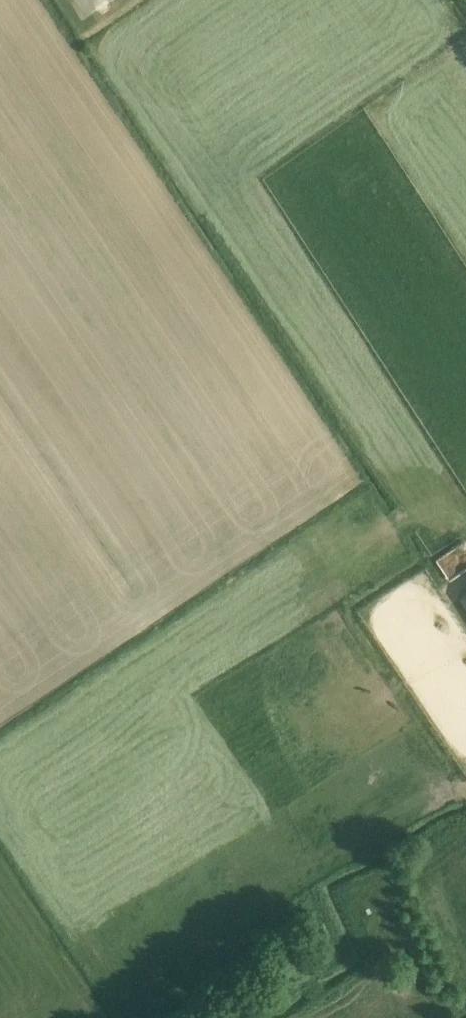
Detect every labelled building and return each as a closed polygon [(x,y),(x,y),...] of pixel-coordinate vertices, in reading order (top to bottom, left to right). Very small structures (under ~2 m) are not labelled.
[(449,578),(457,593),(465,588),(465,568),(449,578)]
